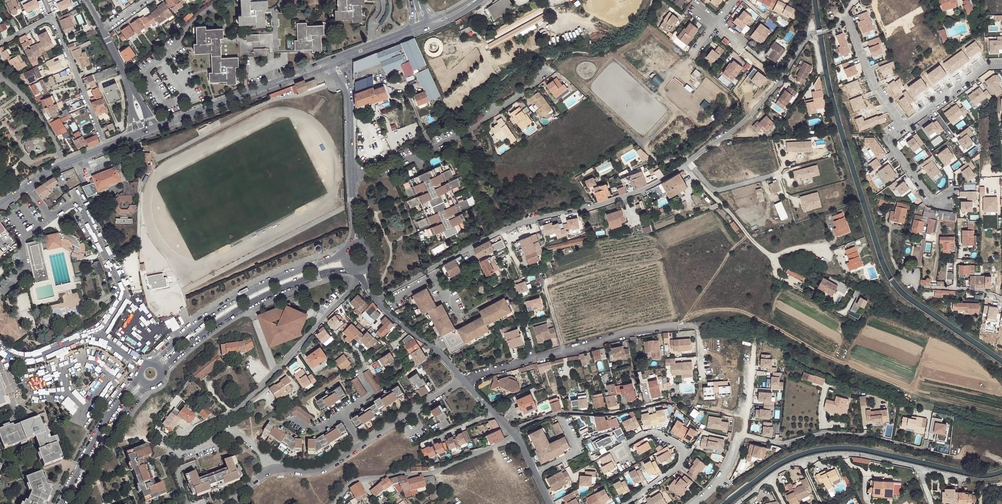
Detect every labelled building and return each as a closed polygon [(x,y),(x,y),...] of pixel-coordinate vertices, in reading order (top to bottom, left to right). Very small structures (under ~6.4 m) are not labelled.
[(12,12),(12,13),(13,13),(13,14),(14,14),(15,14),(16,14),(17,13),(17,12),(18,12),(17,11),(17,10),(16,7),(19,6),(16,0),(6,0),(12,12)] [(174,12),(179,8),(177,4),(181,1),(183,5),(186,3),(183,0),(166,0),(174,12)] [(238,14),(239,17),(240,17),(241,24),(256,23),(256,26),(264,26),(263,19),(265,19),(265,16),(265,9),(268,9),(268,6),(266,6),(266,0),(243,0),(243,4),(241,4),(241,14),(238,14)] [(338,9),(335,9),(335,12),(337,12),(337,19),(352,18),(352,21),(360,21),(360,14),(362,14),(361,4),(364,4),(364,1),(362,1),(362,0),(338,0),(338,9)] [(487,8),(495,20),(514,7),(510,0),(499,0),(494,4),(487,8)] [(943,10),(940,0),(937,0),(941,14),(945,13),(947,14),(948,15),(950,15),(951,15),(952,14),(954,13),(955,11),(956,8),(956,6),(952,7),(953,9),(952,10),(951,12),(949,12),(947,11),(946,10),(946,9),(943,10)] [(943,10),(946,9),(946,10),(947,11),(949,12),(951,12),(952,10),(953,9),(952,7),(959,6),(957,0),(940,0),(943,10)] [(969,11),(973,10),(970,0),(963,2),(964,5),(963,5),(964,9),(965,8),(967,14),(970,13),(969,11)] [(61,11),(71,7),(68,1),(59,6),(61,11)] [(774,8),(773,10),(782,15),(783,13),(790,17),(794,9),(778,1),(774,8)] [(158,8),(151,12),(157,21),(159,23),(167,17),(169,20),(174,16),(169,9),(164,2),(160,5),(161,6),(158,8)] [(794,9),(790,17),(795,19),(799,11),(794,9)] [(59,17),(64,30),(74,25),(70,17),(70,16),(72,15),(78,13),(76,10),(70,12),(71,12),(59,17)] [(737,16),(734,21),(739,25),(739,26),(743,29),(753,17),(744,10),(741,14),(739,17),(737,16)] [(668,31),(669,31),(679,19),(670,11),(663,19),(664,20),(661,25),(665,28),(668,31)] [(874,29),(867,11),(859,14),(861,20),(859,21),(863,33),(874,29)] [(274,13),(271,13),(272,33),(273,48),(273,50),(273,52),(283,52),(295,51),(295,49),(295,43),(295,40),(294,30),(293,20),(293,12),(274,13)] [(190,15),(189,14),(181,21),(181,22),(180,23),(182,25),(194,15),(192,13),(190,15)] [(151,14),(145,18),(143,16),(140,18),(147,28),(151,25),(153,28),(156,25),(158,28),(161,26),(159,23),(157,21),(156,21),(151,14)] [(147,28),(140,18),(131,24),(137,32),(140,30),(144,27),(146,30),(148,29),(147,28)] [(297,29),(298,39),(295,40),(295,43),(297,43),(297,49),(300,49),(312,48),(312,52),(320,51),(319,45),(321,45),(321,42),(321,34),(324,34),(324,31),(322,31),(322,25),(321,25),(307,25),(306,22),(299,22),(299,29),(297,29)] [(480,26),(478,22),(464,29),(466,32),(480,26)] [(677,37),(687,45),(693,37),(692,36),(698,28),(690,22),(686,29),(684,28),(680,33),(679,33),(677,35),(678,36),(677,37)] [(753,32),(759,37),(757,39),(761,42),(770,31),(760,23),(753,32)] [(129,25),(121,30),(127,38),(134,33),(129,25)] [(213,55),(219,54),(219,48),(221,48),(220,37),(223,37),(223,34),(221,34),(221,28),(206,29),(206,25),(198,26),(198,32),(197,32),(197,33),(197,43),(194,43),(194,46),(196,46),(196,53),(211,52),(211,55),(213,55)] [(944,29),(939,30),(943,42),(948,41),(944,29)] [(37,44),(42,53),(46,50),(45,47),(53,43),(47,31),(38,35),(42,41),(37,44)] [(750,36),(756,41),(757,39),(759,37),(753,32),(750,36)] [(223,37),(220,37),(221,48),(221,54),(221,58),(236,57),(238,57),(251,56),(267,55),(267,53),(267,49),(273,48),(272,33),(227,36),(227,37),(223,37)] [(850,52),(842,33),(836,35),(840,46),(838,47),(842,56),(850,52)] [(879,36),(867,41),(870,47),(869,48),(873,56),(883,52),(879,43),(881,42),(879,36)] [(997,36),(997,40),(990,40),(990,53),(999,52),(999,49),(1001,49),(1001,36),(997,36)] [(381,61),(384,70),(408,61),(412,69),(426,64),(420,51),(414,38),(377,52),(381,61)] [(29,40),(22,44),(31,63),(37,60),(36,57),(42,54),(42,53),(37,44),(31,47),(31,49),(30,50),(29,49),(28,49),(26,46),(31,44),(29,40)] [(775,41),(765,54),(776,62),(785,49),(775,41)] [(78,46),(76,47),(71,48),(75,58),(78,57),(82,68),(87,66),(85,58),(87,57),(85,51),(82,52),(79,45),(78,46)] [(129,45),(120,52),(127,61),(129,59),(136,55),(129,45)] [(2,46),(0,47),(0,58),(1,58),(4,60),(7,58),(11,65),(14,63),(18,70),(26,65),(24,61),(23,61),(21,62),(17,55),(14,57),(12,58),(11,56),(10,56),(6,49),(4,50),(2,46)] [(706,57),(709,60),(708,61),(712,64),(719,54),(720,55),(724,50),(719,46),(716,49),(718,50),(716,53),(714,51),(712,49),(706,57)] [(948,55),(942,47),(928,56),(934,64),(948,55)] [(354,61),(354,71),(381,61),(377,52),(354,61)] [(219,54),(213,55),(214,61),(212,61),(212,72),(209,72),(209,75),(211,75),(211,82),(226,81),(227,84),(234,84),(234,77),(236,77),(235,67),(239,66),(238,63),(237,63),(236,57),(221,58),(221,54),(219,54)] [(925,58),(912,66),(915,69),(927,61),(925,58)] [(723,73),(727,76),(728,75),(733,79),(743,67),(734,60),(732,63),(727,69),(726,69),(723,73)] [(384,70),(385,73),(402,67),(406,77),(414,74),(412,69),(408,61),(384,70)] [(813,66),(805,62),(797,76),(799,77),(797,80),(803,83),(813,66)] [(848,62),(842,64),(844,69),(845,69),(848,77),(858,73),(854,65),(850,66),(848,62)] [(415,73),(428,69),(426,64),(412,69),(414,74),(415,73)] [(92,75),(95,82),(118,73),(114,65),(92,75)] [(24,73),(29,83),(37,78),(33,69),(24,73)] [(434,81),(429,71),(417,76),(421,86),(423,86),(434,81)] [(87,77),(91,87),(97,85),(95,82),(92,75),(87,77)] [(994,75),(985,81),(995,93),(1001,88),(999,86),(998,84),(999,83),(1001,81),(997,75),(994,75)] [(827,110),(826,107),(825,99),(824,99),(822,90),(823,90),(820,76),(819,76),(814,85),(815,91),(812,92),(814,100),(814,102),(806,103),(808,111),(816,109),(824,107),(825,110),(827,110)] [(562,85),(557,77),(547,85),(556,97),(568,88),(564,84),(562,85)] [(317,85),(315,78),(305,82),(304,79),(295,83),(295,84),(292,86),(295,93),(298,92),(298,93),(308,89),(318,85),(317,85)] [(355,82),(355,93),(368,89),(367,78),(355,82)] [(38,82),(30,86),(35,95),(43,91),(44,94),(48,92),(42,79),(39,81),(38,82)] [(434,81),(423,86),(425,91),(429,100),(438,96),(440,95),(434,81)] [(118,87),(116,82),(104,87),(109,101),(115,99),(120,97),(116,88),(118,87)] [(372,102),(372,112),(376,111),(375,99),(387,95),(384,86),(374,89),(373,87),(368,88),(373,100),(371,101),(372,102)] [(93,90),(95,96),(94,97),(92,98),(93,101),(102,97),(97,87),(93,89),(93,90)] [(269,94),(271,97),(291,90),(290,87),(269,94)] [(787,90),(786,90),(778,101),(785,106),(793,95),(794,96),(797,92),(789,87),(787,90)] [(980,87),(968,96),(975,104),(986,96),(988,98),(992,96),(987,90),(984,92),(980,87)] [(355,93),(356,107),(372,102),(371,101),(373,100),(368,88),(368,89),(355,93)] [(428,101),(429,101),(429,100),(425,91),(415,95),(416,99),(414,100),(416,106),(428,101)] [(541,95),(538,92),(529,98),(532,102),(533,101),(539,108),(544,116),(545,116),(549,112),(553,110),(541,95)] [(43,99),(42,95),(34,98),(37,103),(42,101),(44,108),(45,107),(48,106),(56,103),(52,95),(43,99)] [(93,101),(92,102),(91,102),(97,115),(105,112),(106,113),(108,112),(107,109),(106,106),(105,106),(102,97),(93,101)] [(356,107),(356,111),(365,108),(367,114),(372,112),(372,102),(356,107)] [(56,103),(48,106),(49,110),(52,117),(58,114),(56,109),(59,108),(56,103)] [(956,104),(944,113),(951,122),(963,113),(965,115),(968,112),(963,106),(960,109),(956,104)] [(522,110),(519,106),(511,113),(521,128),(527,124),(528,125),(532,122),(526,113),(525,114),(522,110)] [(752,126),(758,132),(762,128),(765,132),(771,126),(772,126),(775,123),(767,115),(759,122),(758,121),(752,126)] [(53,118),(47,120),(49,123),(50,122),(57,135),(66,131),(60,118),(54,120),(53,118)] [(492,127),(498,139),(505,134),(512,143),(517,140),(502,118),(497,121),(498,124),(499,125),(497,126),(497,125),(492,127)] [(933,121),(924,128),(929,135),(935,131),(937,134),(944,129),(937,120),(934,122),(933,121)] [(962,137),(958,140),(964,148),(977,139),(973,134),(977,131),(972,124),(959,134),(962,137)] [(74,140),(78,148),(86,143),(82,135),(82,136),(79,131),(74,134),(76,139),(74,140)] [(924,143),(917,133),(913,136),(914,137),(911,139),(907,142),(914,151),(924,143)] [(89,146),(100,142),(96,135),(94,136),(85,140),(89,146)] [(875,139),(866,139),(865,145),(870,145),(870,147),(871,147),(872,149),(876,155),(879,159),(882,156),(882,157),(886,154),(875,139)] [(811,141),(787,142),(787,150),(797,150),(797,151),(811,151),(811,141)] [(947,147),(937,155),(945,166),(949,163),(947,161),(950,159),(954,156),(947,147)] [(645,151),(640,155),(643,161),(651,157),(645,151)] [(877,158),(870,163),(875,170),(881,165),(877,158)] [(940,172),(930,158),(929,159),(924,162),(926,165),(923,167),(931,178),(940,172)] [(969,161),(959,168),(962,171),(961,172),(968,181),(975,176),(971,170),(974,167),(969,161)] [(91,176),(86,178),(89,183),(82,186),(88,196),(122,183),(124,187),(123,193),(121,193),(121,195),(119,195),(118,193),(112,199),(114,200),(114,202),(111,202),(111,207),(114,207),(114,209),(112,210),(118,216),(119,214),(121,214),(121,218),(116,218),(116,223),(132,223),(133,219),(128,218),(128,214),(129,214),(131,216),(137,211),(135,209),(135,207),(137,208),(137,204),(132,204),(132,196),(138,196),(138,181),(137,181),(130,183),(131,185),(130,185),(128,181),(129,180),(127,175),(128,175),(129,178),(139,175),(139,169),(126,173),(121,162),(115,164),(116,166),(91,176)] [(817,164),(794,170),(795,178),(801,176),(802,179),(819,174),(817,164)] [(887,182),(897,175),(888,164),(879,171),(887,182)] [(409,182),(411,187),(406,189),(405,189),(409,197),(422,191),(423,194),(407,201),(411,208),(419,204),(425,218),(417,221),(420,229),(433,223),(435,226),(430,228),(433,235),(437,233),(440,240),(465,229),(462,222),(466,220),(463,213),(458,215),(456,212),(470,206),(467,199),(458,203),(452,189),(460,185),(457,178),(442,185),(440,182),(453,176),(450,169),(444,172),(441,165),(408,180),(409,182)] [(658,165),(649,170),(652,176),(647,178),(649,181),(657,176),(659,178),(664,175),(667,173),(664,170),(660,168),(658,165)] [(641,171),(621,179),(623,183),(623,184),(631,181),(635,190),(645,186),(641,176),(643,175),(641,171)] [(667,191),(670,197),(688,187),(681,176),(685,174),(683,171),(680,173),(662,183),(667,191)] [(35,189),(43,198),(51,192),(48,189),(58,182),(54,176),(35,189)] [(594,187),(597,186),(594,177),(586,180),(588,186),(593,185),(594,187)] [(896,181),(889,186),(892,190),(896,187),(902,194),(909,189),(904,181),(899,185),(896,181)] [(594,187),(598,202),(608,199),(606,192),(605,190),(609,189),(607,183),(597,186),(594,187)] [(659,187),(663,194),(667,191),(662,183),(658,185),(659,187)] [(624,186),(617,188),(620,195),(626,192),(624,186)] [(975,191),(967,191),(967,201),(961,201),(961,211),(972,211),(972,201),(976,201),(975,194),(975,191)] [(691,196),(696,204),(702,200),(697,192),(691,196)] [(817,192),(800,196),(804,210),(821,206),(817,192)] [(636,205),(637,208),(641,207),(642,209),(644,208),(642,201),(639,202),(640,204),(636,205)] [(783,205),(786,216),(800,212),(797,201),(783,205)] [(891,211),(890,220),(894,221),(903,223),(907,208),(909,209),(910,205),(897,202),(895,211),(891,211)] [(716,209),(728,222),(731,219),(730,219),(731,218),(720,207),(716,209)] [(929,211),(930,208),(925,207),(923,216),(922,218),(915,216),(912,232),(918,233),(918,232),(922,232),(924,221),(927,222),(927,223),(928,223),(926,233),(931,233),(931,232),(936,232),(938,220),(937,219),(937,218),(938,213),(929,211)] [(948,212),(930,208),(929,211),(938,213),(937,218),(943,219),(943,215),(948,215),(948,212)] [(606,214),(610,225),(621,221),(625,220),(621,209),(606,214)] [(837,227),(840,235),(849,231),(842,212),(832,216),(837,227)] [(957,213),(948,212),(948,215),(943,215),(943,219),(953,220),(953,216),(957,216),(957,213)] [(740,229),(734,221),(731,224),(736,231),(740,229)] [(962,230),(962,245),(973,244),(973,236),(973,230),(962,230)] [(58,240),(60,239),(59,234),(58,233),(57,235),(54,236),(52,234),(51,236),(48,235),(47,237),(45,236),(47,242),(48,247),(59,245),(58,240)] [(60,239),(62,239),(65,238),(68,239),(70,241),(72,242),(73,244),(72,244),(72,247),(71,250),(70,251),(77,254),(79,254),(83,255),(84,253),(82,252),(80,252),(80,251),(81,248),(80,248),(82,248),(81,245),(81,244),(80,242),(79,243),(78,241),(77,239),(78,238),(75,236),(75,237),(73,236),(72,235),(71,234),(71,233),(68,233),(65,233),(63,233),(61,234),(59,234),(60,239)] [(541,252),(538,244),(539,244),(535,234),(520,240),(529,264),(540,260),(538,255),(539,254),(538,253),(541,252)] [(547,246),(548,250),(592,240),(591,235),(563,242),(563,243),(547,246)] [(955,237),(940,237),(940,243),(943,243),(943,253),(951,253),(951,251),(950,251),(950,250),(954,250),(954,243),(955,243),(955,237)] [(41,239),(26,243),(34,279),(35,283),(50,280),(43,248),(42,243),(41,239)] [(474,248),(479,257),(482,256),(495,249),(494,248),(490,240),(474,248)] [(323,245),(323,244),(322,243),(321,243),(319,243),(318,243),(317,244),(316,245),(316,246),(316,247),(316,248),(316,249),(317,250),(318,251),(319,251),(320,251),(321,251),(322,250),(323,249),(324,248),(324,247),(324,246),(323,245)] [(850,262),(853,269),(863,265),(855,246),(845,250),(850,262)] [(481,261),(487,275),(489,279),(500,273),(498,269),(493,259),(489,261),(488,257),(484,259),(481,261)] [(445,264),(451,277),(462,271),(455,258),(445,264)] [(974,273),(974,265),(959,265),(959,273),(967,274),(967,276),(970,273),(974,273)] [(789,266),(788,269),(804,278),(806,275),(789,266)] [(168,286),(166,277),(164,277),(163,273),(147,276),(149,285),(151,285),(152,289),(168,286)] [(975,287),(985,287),(991,287),(991,276),(985,276),(975,276),(974,275),(970,275),(970,279),(966,279),(966,287),(975,287)] [(823,277),(818,287),(833,295),(836,289),(843,293),(848,286),(831,276),(829,280),(823,277)] [(521,278),(515,280),(520,292),(529,289),(526,281),(522,282),(521,278)] [(422,312),(423,314),(428,311),(437,306),(434,299),(429,302),(426,296),(431,294),(427,287),(413,295),(414,297),(416,302),(420,307),(422,312)] [(351,302),(361,313),(369,305),(358,294),(351,302)] [(867,300),(858,295),(851,308),(857,311),(860,305),(864,307),(867,300)] [(482,315),(487,324),(489,323),(494,321),(502,317),(506,314),(512,311),(509,304),(506,300),(505,297),(495,302),(497,307),(492,310),(489,305),(480,310),(482,315)] [(525,302),(530,317),(534,315),(535,313),(534,312),(533,309),(542,307),(540,297),(525,302)] [(378,307),(373,302),(365,310),(366,311),(375,320),(381,314),(376,309),(378,307)] [(0,335),(12,343),(20,338),(16,324),(8,312),(7,313),(0,303),(0,334),(0,335)] [(438,330),(441,336),(442,336),(452,330),(456,328),(450,318),(446,321),(443,315),(447,313),(442,303),(437,306),(428,311),(429,313),(431,317),(436,325),(438,330)] [(979,303),(953,303),(953,309),(968,310),(968,313),(979,313),(979,303)] [(284,307),(260,316),(259,317),(259,318),(259,319),(260,320),(262,320),(271,345),(294,336),(296,332),(298,333),(303,322),(301,322),(302,320),(301,315),(298,314),(299,311),(293,308),(292,311),(289,310),(290,308),(289,307),(288,306),(287,306),(286,307),(285,308),(284,307)] [(299,311),(298,314),(301,315),(302,320),(301,322),(303,322),(307,315),(299,311)] [(373,322),(375,320),(366,311),(363,313),(373,322)] [(335,315),(333,312),(327,318),(328,320),(334,328),(336,330),(340,327),(344,324),(345,324),(342,320),(340,321),(336,315),(335,315)] [(459,332),(465,343),(472,340),(476,337),(484,333),(488,331),(490,329),(487,324),(482,315),(473,321),(475,325),(469,328),(467,324),(458,329),(459,332)] [(389,319),(386,316),(381,321),(382,322),(384,324),(389,319)] [(381,337),(382,338),(384,335),(384,336),(385,334),(394,326),(395,327),(397,324),(395,323),(394,324),(389,319),(384,324),(381,328),(377,333),(381,337)] [(348,335),(352,339),(355,337),(358,341),(364,335),(360,331),(352,323),(347,328),(344,331),(348,335)] [(554,327),(548,328),(547,323),(534,327),(538,342),(544,341),(544,340),(543,337),(550,334),(551,338),(556,336),(554,327)] [(317,335),(324,343),(332,336),(322,324),(318,328),(321,331),(317,335)] [(395,327),(394,326),(385,334),(388,336),(395,328),(395,327)] [(505,332),(509,345),(523,341),(521,335),(520,335),(519,334),(517,328),(505,332)] [(442,336),(451,353),(466,345),(465,343),(459,332),(457,333),(453,332),(452,330),(442,336)] [(366,345),(369,348),(378,341),(367,331),(364,335),(358,341),(357,341),(360,344),(362,342),(363,341),(367,344),(366,345)] [(411,353),(420,347),(414,338),(409,334),(403,340),(405,344),(406,345),(411,353)] [(334,339),(332,336),(324,343),(326,346),(334,339)] [(243,343),(221,346),(222,356),(246,353),(254,348),(251,338),(243,341),(243,343)] [(674,348),(675,351),(691,349),(690,339),(670,340),(671,348),(674,348)] [(660,358),(659,340),(654,340),(648,341),(649,341),(644,342),(646,352),(650,352),(650,351),(653,351),(653,359),(660,358)] [(625,359),(630,358),(629,348),(624,349),(623,346),(612,348),(614,357),(625,355),(625,359)] [(307,357),(314,366),(322,361),(321,359),(326,355),(320,347),(307,357)] [(427,357),(420,347),(411,353),(411,354),(418,363),(427,357)] [(192,374),(199,383),(220,365),(219,364),(222,361),(218,356),(218,349),(190,372),(192,374)] [(601,358),(598,349),(592,351),(594,357),(594,360),(601,358)] [(390,352),(380,359),(382,363),(383,364),(394,357),(390,352)] [(335,361),(342,369),(345,367),(350,363),(351,363),(344,354),(335,361)] [(418,363),(411,354),(405,358),(407,362),(410,360),(414,366),(418,363)] [(428,360),(427,357),(418,363),(419,365),(421,365),(428,360)] [(692,362),(676,363),(675,358),(666,359),(666,365),(671,364),(672,374),(682,374),(693,373),(692,362)] [(539,368),(540,370),(552,367),(551,365),(550,362),(550,361),(538,364),(538,365),(539,368)] [(317,381),(312,373),(308,376),(303,369),(294,374),(304,388),(312,382),(313,383),(317,381)] [(363,373),(376,393),(382,389),(369,369),(363,373)] [(771,376),(770,389),(782,390),(782,382),(778,382),(778,377),(779,377),(779,373),(772,372),(772,376),(771,376)] [(825,380),(804,372),(802,378),(823,386),(825,380)] [(414,383),(422,395),(431,390),(423,377),(422,378),(418,373),(409,378),(413,384),(414,383)] [(270,390),(278,401),(290,393),(289,392),(291,390),(288,385),(291,383),(287,377),(281,382),(281,383),(282,384),(277,388),(276,386),(270,390)] [(368,393),(357,377),(351,381),(362,397),(368,393)] [(506,389),(513,392),(520,388),(517,381),(507,377),(500,379),(496,380),(493,379),(493,380),(495,381),(496,381),(498,382),(496,385),(497,387),(499,386),(501,387),(502,385),(507,387),(506,389)] [(7,404),(10,403),(0,379),(0,384),(7,404)] [(648,381),(652,398),(661,396),(657,379),(648,381)] [(625,393),(626,394),(627,401),(636,399),(633,382),(615,386),(617,394),(622,393),(622,394),(625,393)] [(715,398),(715,382),(704,382),(705,399),(715,398)] [(606,396),(608,407),(617,405),(615,395),(617,395),(617,394),(615,386),(614,383),(607,385),(609,391),(610,395),(606,396)] [(317,401),(323,409),(346,394),(341,385),(317,401)] [(352,418),(358,427),(382,411),(380,409),(405,394),(399,385),(375,400),(376,402),(352,418)] [(764,401),(764,405),(772,406),(773,406),(773,402),(770,401),(771,393),(759,392),(758,401),(764,401)] [(521,404),(525,413),(537,407),(531,393),(517,399),(519,405),(521,404)] [(594,394),(596,407),(605,405),(602,393),(594,394)] [(588,408),(586,394),(578,396),(578,399),(572,400),(572,406),(579,405),(580,407),(581,407),(582,409),(588,408)] [(839,411),(840,406),(846,407),(848,399),(836,396),(835,401),(827,399),(825,406),(831,407),(830,409),(839,411)] [(551,406),(553,412),(562,409),(559,400),(560,400),(560,398),(558,399),(558,398),(549,400),(551,406)] [(448,416),(441,404),(432,410),(439,422),(438,423),(441,429),(450,423),(446,417),(448,416)] [(772,406),(764,405),(763,409),(760,409),(759,410),(756,410),(755,417),(769,418),(770,410),(772,410),(772,406)] [(297,406),(288,412),(290,416),(291,417),(296,415),(310,424),(314,419),(297,406)] [(181,419),(190,425),(196,417),(185,408),(181,413),(177,417),(181,419)] [(171,432),(174,430),(181,419),(177,417),(181,413),(176,409),(169,418),(167,420),(163,424),(168,428),(167,429),(171,432)] [(200,414),(205,420),(211,414),(205,409),(200,414)] [(867,422),(876,421),(877,426),(883,425),(883,421),(888,421),(887,409),(871,411),(870,409),(866,410),(867,422)] [(663,410),(655,411),(656,414),(653,414),(655,422),(659,421),(659,424),(663,423),(663,422),(666,421),(663,410)] [(651,415),(650,412),(642,414),(645,426),(648,425),(648,426),(652,425),(651,422),(655,422),(653,414),(651,415)] [(37,415),(12,425),(13,427),(38,418),(37,415)] [(595,415),(599,430),(609,428),(613,427),(612,419),(608,420),(607,419),(606,419),(605,415),(595,415)] [(635,415),(623,421),(627,430),(631,428),(635,426),(636,427),(640,425),(635,415)] [(721,418),(709,416),(707,427),(723,430),(722,431),(726,432),(728,423),(721,422),(721,418)] [(927,419),(921,418),(920,420),(916,419),(903,416),(901,427),(914,429),(915,427),(919,427),(918,430),(924,431),(927,419)] [(942,419),(932,417),(929,433),(934,434),(934,432),(937,432),(936,439),(945,441),(945,440),(946,440),(947,435),(946,435),(946,434),(943,433),(944,429),(945,429),(946,424),(941,423),(942,419)] [(51,438),(50,439),(47,440),(46,437),(49,436),(45,427),(42,428),(38,418),(13,427),(12,425),(9,426),(10,428),(7,429),(6,431),(4,431),(3,429),(0,430),(0,438),(3,447),(6,446),(7,448),(17,444),(15,440),(18,439),(19,443),(20,445),(26,443),(26,441),(35,437),(40,450),(38,451),(39,454),(41,460),(44,466),(60,460),(59,457),(51,438)] [(500,429),(495,419),(489,421),(491,433),(487,435),(492,444),(505,439),(500,429)] [(685,425),(678,420),(672,430),(675,432),(674,433),(677,435),(679,432),(682,434),(686,437),(684,439),(687,441),(688,440),(691,441),(697,432),(689,427),(688,429),(686,428),(684,427),(685,425)] [(551,424),(556,434),(563,431),(558,421),(551,424)] [(763,422),(762,435),(771,436),(772,427),(770,427),(771,423),(763,422)] [(287,448),(293,452),(293,451),(295,449),(302,450),(302,441),(295,441),(270,423),(264,431),(281,444),(287,448)] [(347,433),(341,425),(315,441),(308,441),(308,450),(315,450),(317,453),(341,437),(347,433)] [(621,427),(614,430),(617,436),(623,433),(621,427)] [(540,428),(531,433),(537,446),(538,448),(536,449),(541,461),(548,458),(554,455),(555,456),(571,447),(565,435),(561,437),(558,438),(548,443),(547,441),(548,440),(545,434),(544,435),(542,432),(540,428)] [(467,430),(463,432),(467,442),(471,440),(467,430)] [(453,436),(448,438),(449,439),(446,440),(450,449),(451,448),(452,451),(457,449),(456,446),(467,442),(463,432),(458,434),(459,435),(456,436),(457,438),(454,439),(453,436)] [(531,433),(527,434),(534,447),(537,446),(531,433)] [(599,438),(592,442),(596,448),(599,447),(600,449),(617,440),(614,434),(611,436),(606,437),(604,438),(600,440),(599,438)] [(56,437),(51,438),(59,457),(61,457),(56,444),(58,443),(56,437)] [(701,447),(707,448),(707,447),(714,448),(714,447),(717,447),(717,448),(717,449),(722,450),(725,440),(709,437),(709,438),(709,440),(704,439),(702,438),(701,447)] [(643,439),(637,442),(639,446),(636,447),(638,450),(639,450),(641,453),(651,447),(648,441),(645,442),(643,439)] [(434,443),(439,454),(446,451),(442,441),(439,443),(439,441),(434,443)] [(126,453),(144,503),(166,495),(165,494),(162,484),(155,486),(152,480),(146,465),(144,458),(151,456),(147,445),(126,453)] [(429,455),(430,457),(437,455),(434,447),(431,448),(430,446),(430,445),(426,447),(426,448),(429,455)] [(767,449),(750,445),(750,449),(752,449),(751,451),(749,451),(748,456),(752,457),(764,460),(767,449)] [(666,447),(664,448),(658,452),(655,453),(661,463),(671,457),(669,454),(671,453),(669,449),(668,450),(666,447)] [(610,453),(600,458),(604,465),(602,467),(605,473),(615,468),(614,465),(616,464),(614,460),(610,462),(609,458),(612,457),(610,453)] [(156,468),(162,484),(165,494),(173,491),(174,494),(180,492),(172,469),(196,460),(194,454),(156,468)] [(687,474),(695,480),(698,477),(696,475),(700,470),(702,468),(700,467),(704,463),(697,457),(693,462),(695,463),(693,465),(689,470),(690,471),(687,474)] [(224,462),(227,469),(199,479),(196,472),(186,477),(188,484),(190,483),(192,490),(195,489),(196,494),(197,497),(212,491),(226,486),(240,481),(239,478),(235,466),(238,465),(235,458),(224,462)] [(651,460),(644,464),(650,474),(653,473),(654,474),(657,472),(655,469),(659,467),(655,461),(652,463),(651,460)] [(643,475),(640,469),(636,471),(635,469),(628,473),(634,482),(637,480),(638,482),(641,480),(640,477),(643,475)] [(831,484),(831,482),(840,478),(835,469),(826,473),(821,476),(820,473),(816,475),(820,483),(824,482),(826,486),(831,484)] [(571,480),(566,471),(563,473),(555,477),(554,475),(546,479),(553,491),(568,483),(567,482),(571,480)] [(581,476),(580,485),(591,486),(592,477),(596,477),(596,472),(586,471),(586,476),(581,476)] [(25,501),(24,503),(45,503),(50,494),(48,493),(49,490),(49,489),(50,487),(45,485),(41,472),(26,478),(28,484),(31,490),(31,493),(27,502),(25,501)] [(693,481),(685,475),(681,480),(678,483),(675,481),(674,480),(668,487),(677,495),(684,487),(687,483),(689,485),(693,481)] [(407,481),(410,492),(426,487),(426,486),(435,484),(433,476),(424,478),(423,477),(408,481),(407,481)] [(400,495),(403,500),(406,498),(404,493),(410,492),(407,481),(408,481),(407,477),(404,478),(404,477),(395,479),(389,480),(393,485),(394,487),(398,493),(400,495)] [(370,491),(375,498),(384,491),(384,492),(392,486),(393,485),(389,480),(388,478),(370,491)] [(791,485),(798,500),(802,498),(809,495),(805,487),(808,485),(805,478),(801,480),(803,485),(795,488),(793,484),(791,485)] [(628,487),(625,480),(621,482),(620,480),(614,484),(619,494),(622,492),(623,494),(627,492),(625,489),(628,487)] [(901,483),(872,480),(872,492),(873,492),(873,496),(882,497),(882,493),(893,494),(900,494),(901,483)] [(350,489),(356,499),(366,494),(359,483),(350,489)] [(791,485),(791,483),(787,484),(790,491),(791,490),(792,492),(786,495),(790,503),(793,502),(798,500),(791,485)] [(418,494),(418,493),(427,491),(426,487),(410,492),(411,496),(418,494)] [(429,496),(433,501),(440,495),(444,499),(447,496),(440,487),(429,496)] [(684,487),(677,495),(680,497),(686,490),(686,488),(684,487)] [(958,503),(958,492),(955,492),(955,489),(945,489),(945,492),(942,492),(942,502),(950,502),(950,503),(958,503)] [(601,503),(605,503),(604,503),(610,499),(605,490),(596,495),(601,503)] [(562,497),(565,503),(567,502),(569,503),(579,503),(572,492),(571,492),(562,497)] [(666,501),(661,492),(652,498),(651,496),(646,499),(648,502),(645,503),(662,503),(666,501)] [(958,492),(958,503),(968,503),(968,502),(972,502),(972,495),(972,493),(968,493),(965,493),(965,492),(958,492)] [(356,499),(358,502),(368,496),(366,494),(356,499)] [(595,494),(587,499),(590,503),(601,503),(596,495),(595,494)]
